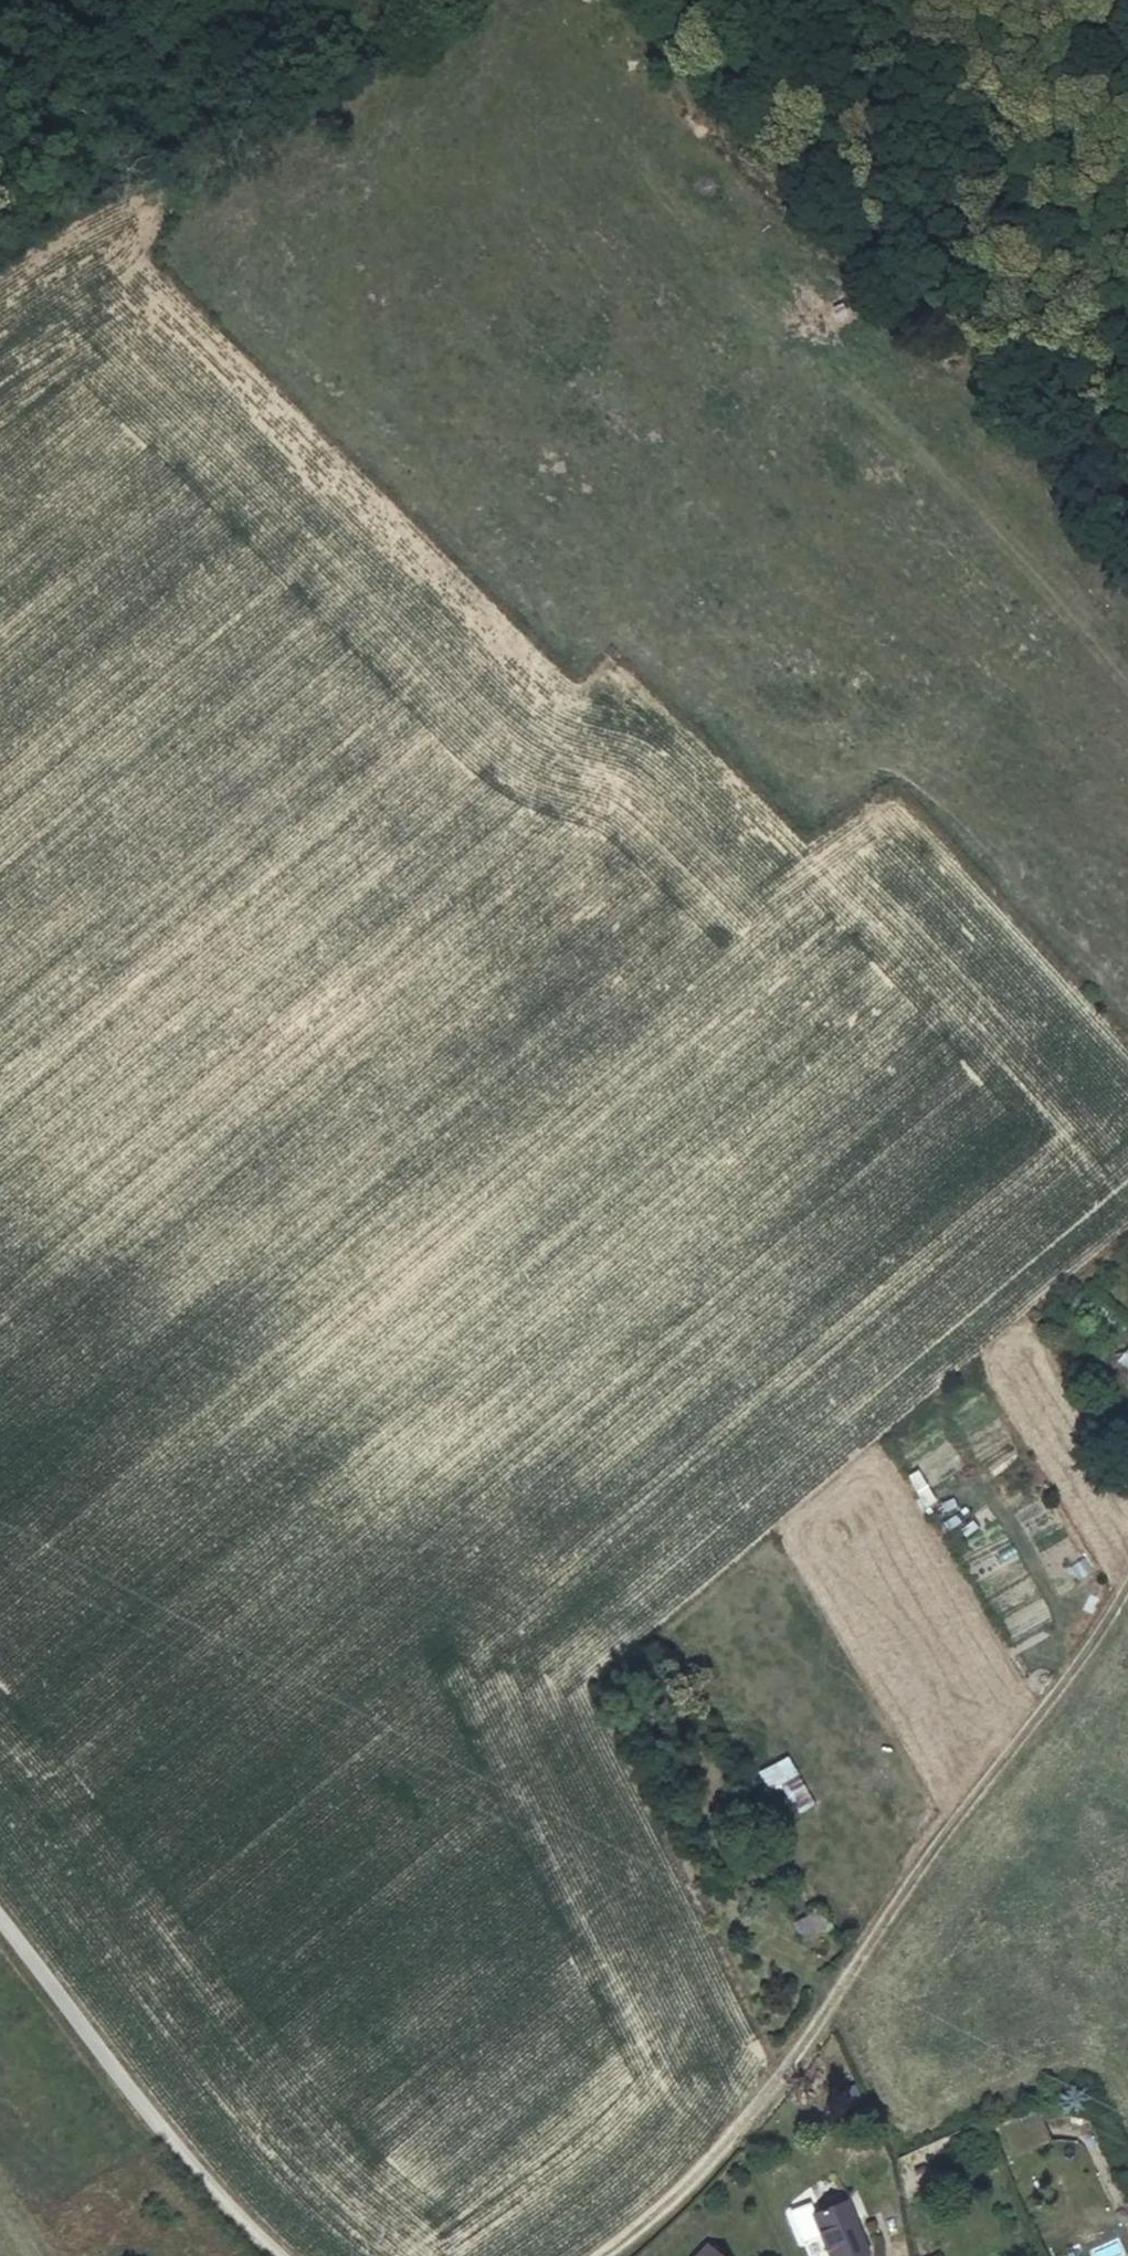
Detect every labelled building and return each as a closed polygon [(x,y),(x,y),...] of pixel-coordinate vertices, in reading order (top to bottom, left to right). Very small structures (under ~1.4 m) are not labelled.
[(1118,1361),(1127,1371),(1127,1351),(1118,1361)] [(780,1815),(811,1803),(792,1755),(761,1768),(780,1815)] [(816,1882),(793,1895),(808,1925),(832,1910),(816,1882)] [(823,2255),(861,2255),(855,2223),(818,2231),(823,2255)]
